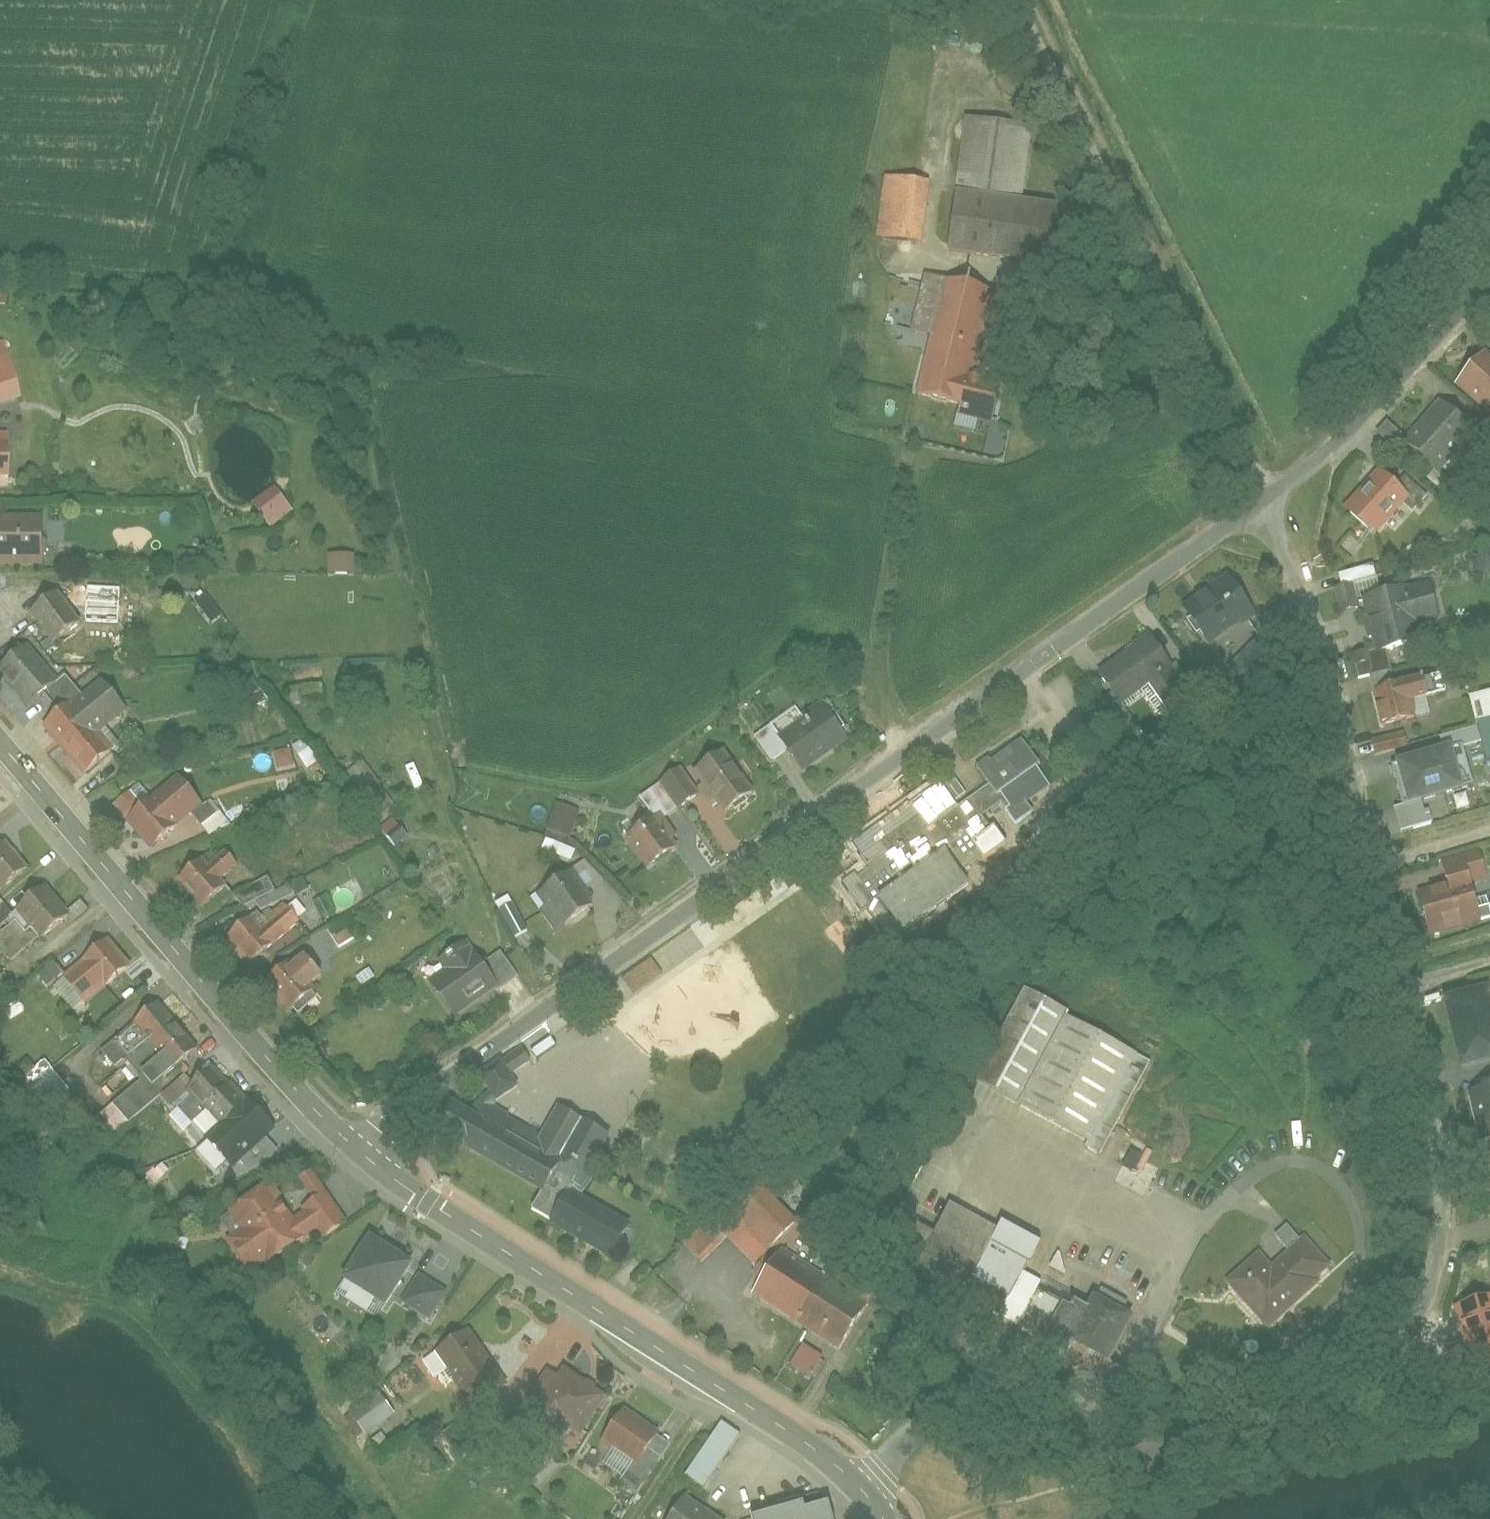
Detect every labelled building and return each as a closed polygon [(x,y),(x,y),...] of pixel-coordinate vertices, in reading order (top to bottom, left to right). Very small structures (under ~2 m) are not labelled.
[(969,119),(953,251),(1058,264),(1065,203),(1025,198),(1034,127),(969,119)] [(881,177),(875,240),(918,244),(924,181),(881,177)] [(938,277),(914,393),(956,402),(955,411),(995,420),(1004,378),(980,373),(998,290),(938,277)] [(1457,383),(1489,411),(1489,359),(1484,353),(1457,383)] [(8,354),(0,356),(0,402),(21,396),(8,354)] [(1439,401),(1403,444),(1438,474),(1475,431),(1439,401)] [(1377,471),(1343,508),(1376,537),(1409,500),(1377,471)] [(294,511),(274,485),(252,502),(271,528),(294,511)] [(44,567),(44,515),(15,515),(0,515),(0,568),(44,567)] [(323,574),(351,573),(350,553),(322,554),(323,574)] [(1225,575),(1182,605),(1209,644),(1252,614),(1225,575)] [(1363,595),(1376,651),(1423,640),(1419,624),(1440,619),(1431,580),(1363,595)] [(32,613),(54,643),(80,623),(58,594),(32,613)] [(1148,636),(1096,673),(1119,705),(1147,685),(1170,716),(1194,699),(1148,636)] [(82,776),(112,752),(99,736),(127,713),(100,680),(81,695),(64,675),(57,681),(28,645),(0,669),(0,676),(82,776)] [(1422,678),(1373,691),(1382,727),(1415,718),(1411,701),(1427,697),(1422,678)] [(1471,720),(1489,717),(1489,690),(1467,694),(1471,720)] [(845,740),(819,704),(774,736),(800,772),(845,740)] [(1475,722),(1485,761),(1489,759),(1489,718),(1475,722)] [(895,856),(872,872),(907,924),(968,882),(957,866),(998,838),(982,815),(999,803),(1012,823),(1033,809),(1029,802),(1052,786),(1017,736),(972,767),(985,787),(958,806),(942,783),(909,806),(918,819),(885,842),(895,856)] [(299,740),(289,746),(302,769),(312,763),(299,740)] [(1461,789),(1448,746),(1396,762),(1408,804),(1461,789)] [(287,747),(268,752),(273,771),(292,766),(287,747)] [(752,792),(723,751),(696,770),(725,812),(752,792)] [(359,760),(341,774),(358,795),(376,781),(359,760)] [(698,793),(681,767),(660,782),(677,807),(698,793)] [(138,787),(113,808),(148,850),(202,806),(176,774),(147,798),(138,787)] [(563,846),(577,810),(553,801),(536,849),(569,861),(573,849),(563,846)] [(657,820),(631,837),(650,868),(676,851),(657,820)] [(395,822),(378,828),(385,846),(402,840),(395,822)] [(29,868),(7,841),(0,847),(0,892),(29,868)] [(203,858),(175,882),(199,911),(228,887),(223,880),(238,868),(224,851),(208,864),(203,858)] [(1451,883),(1420,891),(1431,934),(1483,919),(1473,885),(1489,880),(1481,851),(1445,861),(1451,883)] [(584,856),(536,895),(562,928),(592,904),(582,891),(600,877),(584,856)] [(38,940),(69,915),(45,886),(14,911),(38,940)] [(509,897),(491,906),(508,939),(525,930),(509,897)] [(224,941),(246,968),(299,925),(284,906),(266,920),(259,912),(224,941)] [(130,967),(109,940),(62,977),(83,1004),(130,967)] [(470,944),(424,976),(454,1019),(517,975),(500,951),(483,963),(470,944)] [(324,978),(302,952),(265,983),(288,1009),(324,978)] [(1453,1032),(1489,1023),(1489,987),(1489,986),(1444,997),(1453,1032)] [(1019,991),(971,1083),(1086,1143),(1083,1149),(1099,1157),(1148,1064),(1061,1019),(1063,1015),(1019,991)] [(152,1087),(197,1049),(159,1005),(115,1042),(152,1087)] [(1461,1067),(1489,1060),(1489,1023),(1453,1032),(1461,1067)] [(543,1230),(612,1269),(637,1224),(578,1192),(609,1136),(557,1106),(541,1134),(495,1108),(519,1090),(509,1077),(530,1062),(523,1051),(480,1080),(488,1093),(481,1100),(474,1114),(449,1100),(430,1133),(539,1193),(527,1213),(547,1224),(543,1230)] [(67,1093),(41,1060),(31,1067),(26,1060),(13,1069),(44,1110),(67,1093)] [(234,1170),(275,1130),(212,1065),(186,1091),(220,1126),(205,1140),(234,1170)] [(1469,1091),(1480,1141),(1489,1138),(1489,1086),(1469,1091)] [(1128,1152),(1120,1165),(1130,1171),(1138,1157),(1128,1152)] [(347,1220),(312,1168),(298,1178),(313,1199),(295,1211),(274,1180),(227,1211),(240,1229),(225,1239),(249,1275),(317,1230),(322,1237),(347,1220)] [(766,1252),(797,1222),(764,1188),(733,1218),(766,1252)] [(1108,1362),(1130,1317),(1094,1299),(1089,1309),(1076,1302),(1072,1310),(1039,1293),(1044,1283),(1027,1275),(1043,1243),(1000,1221),(997,1228),(948,1204),(912,1277),(1067,1355),(1072,1344),(1108,1362)] [(1333,1265),(1304,1235),(1272,1265),(1257,1248),(1221,1282),(1269,1333),(1319,1287),(1315,1282),(1333,1265)] [(387,1305),(411,1262),(367,1237),(343,1280),(387,1305)] [(866,1298),(781,1248),(752,1296),(837,1346),(866,1298)] [(428,1319),(445,1292),(418,1274),(400,1302),(428,1319)] [(1454,1309),(1467,1352),(1489,1345),(1489,1299),(1454,1309)] [(509,1387),(469,1329),(432,1355),(471,1413),(509,1387)] [(797,1344),(786,1365),(809,1377),(820,1355),(797,1344)] [(573,1451),(609,1396),(563,1367),(558,1375),(548,1369),(518,1416),(573,1451)] [(366,1434),(393,1414),(378,1394),(351,1413),(366,1434)] [(638,1465),(660,1433),(626,1409),(604,1442),(638,1465)] [(701,1488),(736,1433),(716,1420),(681,1475),(701,1488)] [(682,1495),(667,1518),(719,1518),(682,1495)] [(830,1501),(807,1509),(802,1502),(751,1518),(836,1518),(830,1501)]
